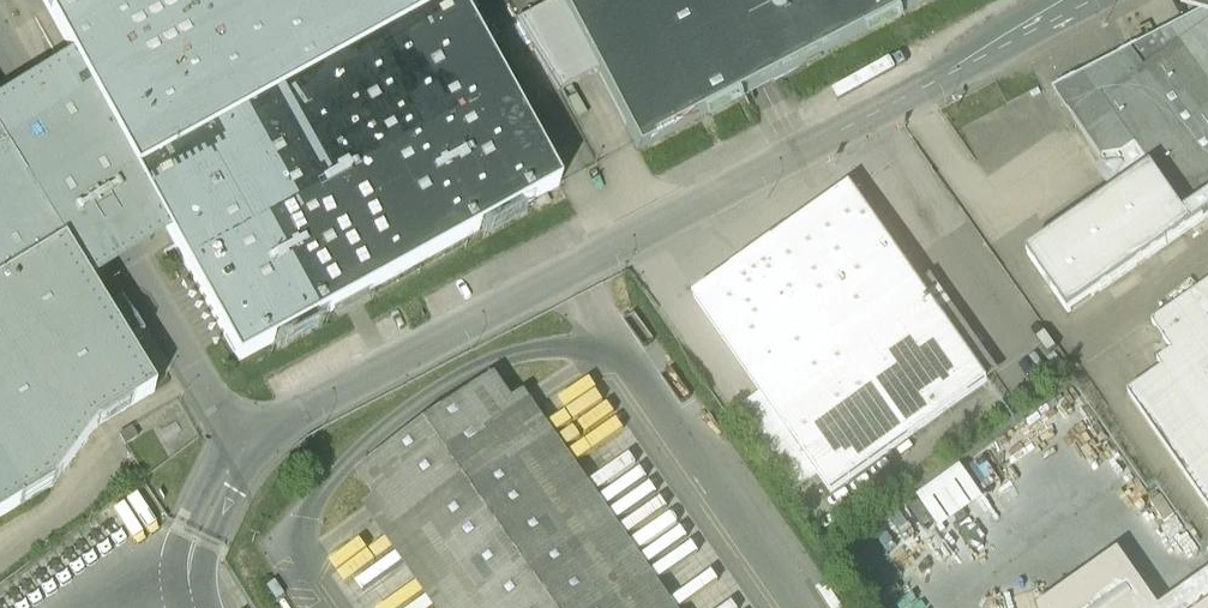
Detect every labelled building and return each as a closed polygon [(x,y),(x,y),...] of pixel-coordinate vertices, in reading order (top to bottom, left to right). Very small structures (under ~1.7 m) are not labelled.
[(50,488),(92,427),(154,389),(94,300),(172,247),(242,375),(560,202),(454,0),(33,0),(69,66),(0,107),(0,518),(50,488)] [(625,168),(759,99),(775,91),(952,0),(542,0),(625,168)] [(1029,262),(1074,321),(1207,228),(1207,16),(1062,93),(1135,192),(1029,262)] [(839,496),(994,388),(859,194),(704,302),(839,496)] [(1156,327),(1177,360),(1137,389),(1207,494),(1207,293),(1156,327)] [(520,401),(379,499),(455,607),(665,607),(520,401)] [(179,421),(163,430),(170,443),(186,434),(179,421)] [(1126,556),(1049,607),(1165,607),(1126,556)]
